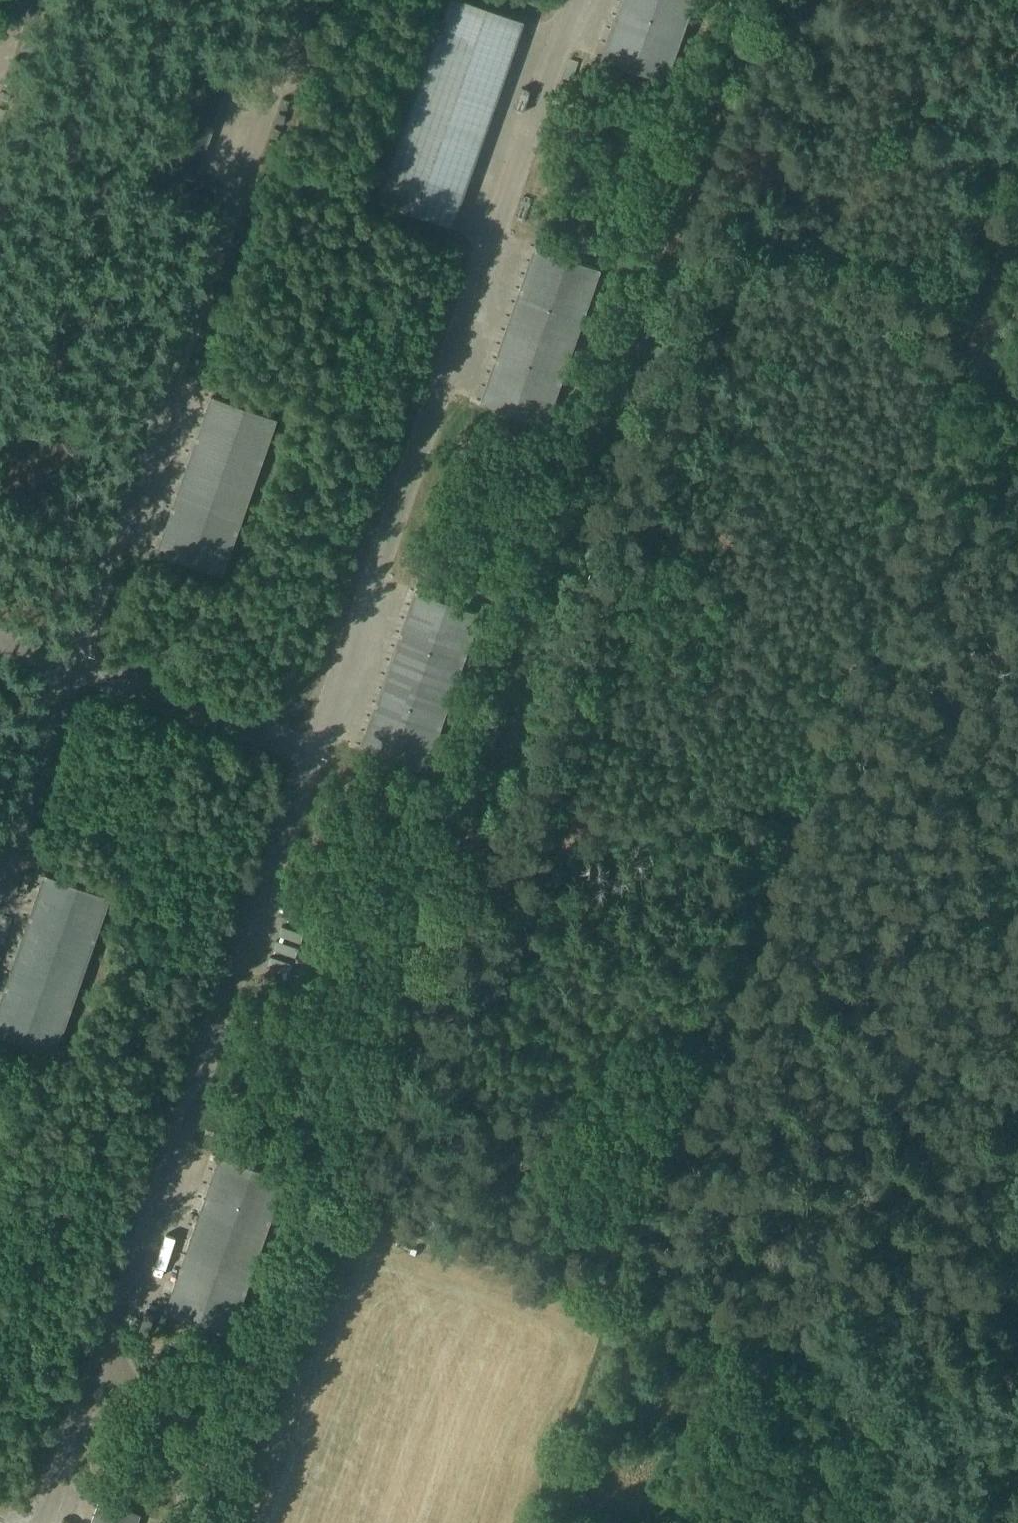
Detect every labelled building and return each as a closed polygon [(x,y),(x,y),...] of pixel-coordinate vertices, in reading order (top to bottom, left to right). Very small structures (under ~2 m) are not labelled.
[(523,20),(465,0),(448,0),(378,200),(451,226),(523,20)] [(603,57),(668,80),(695,0),(623,0),(603,57)] [(192,78),(161,167),(195,178),(226,89),(192,78)] [(537,246),(483,402),(547,424),(602,269),(537,246)] [(222,574),(276,418),(212,396),(157,551),(222,574)] [(481,613),(417,591),(363,746),(378,751),(427,768),(481,613)] [(45,874),(0,1002),(0,1033),(55,1052),(109,897),(45,874)] [(301,972),(331,983),(342,950),(312,940),(301,972)] [(284,1178),(220,1156),(166,1311),(230,1334),(284,1178)] [(92,1522),(137,1522),(140,1514),(100,1500),(92,1522)]
